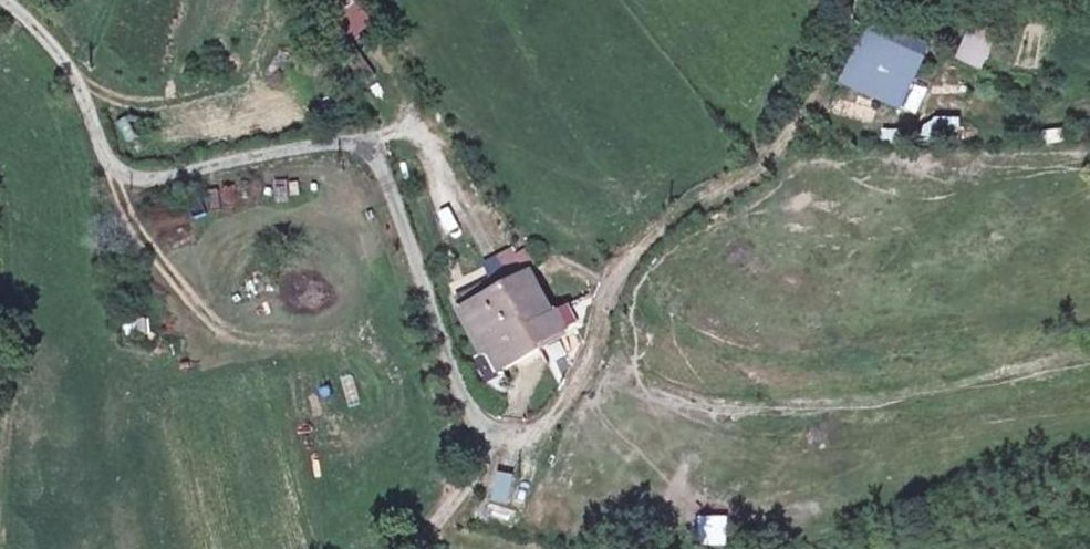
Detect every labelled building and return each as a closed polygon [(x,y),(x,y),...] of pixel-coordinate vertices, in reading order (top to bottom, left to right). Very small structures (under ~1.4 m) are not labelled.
[(333,21),(356,0),(315,0),(333,21)] [(994,46),(968,34),(957,60),(983,71),(994,46)] [(902,110),(924,61),(864,38),(842,86),(902,110)] [(958,142),(960,118),(925,115),(922,139),(958,142)] [(208,192),(210,209),(231,207),(229,190),(208,192)] [(514,250),(485,266),(493,281),(457,300),(488,359),(480,364),(491,385),(505,377),(502,372),(540,350),(538,346),(564,331),(567,337),(579,330),(568,308),(551,316),(527,270),(541,263),(532,247),(517,255),(514,250)] [(122,321),(124,338),(151,335),(148,317),(122,321)]
